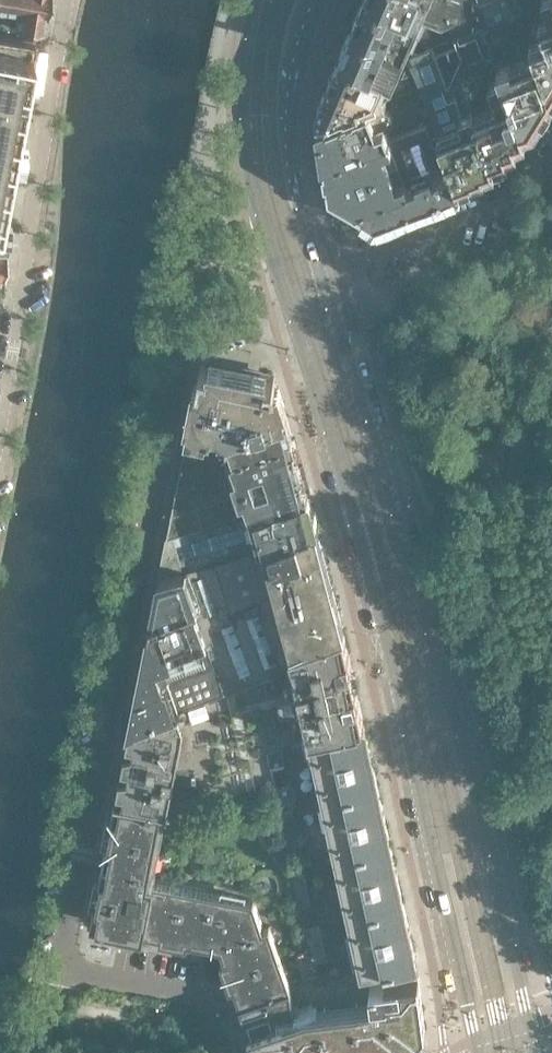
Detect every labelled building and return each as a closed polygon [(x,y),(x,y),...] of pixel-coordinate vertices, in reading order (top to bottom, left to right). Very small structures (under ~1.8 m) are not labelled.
[(47,0),(0,0),(0,8),(17,11),(14,27),(42,31),(47,0)] [(413,17),(414,16),(376,0),(362,0),(351,25),(401,46),(413,17)] [(414,16),(413,17),(422,20),(426,11),(436,15),(439,9),(443,11),(448,0),(376,0),(414,16)] [(462,83),(466,71),(494,60),(483,33),(520,18),(512,0),(491,0),(480,4),(487,23),(474,29),(459,35),(443,42),(407,57),(408,60),(413,71),(418,85),(431,118),(458,188),(475,181),(475,180),(485,176),(484,174),(495,170),(493,165),(474,115),(462,83)] [(480,4),(478,0),(465,0),(460,11),(468,15),(474,29),(487,23),(480,4)] [(550,18),(539,23),(545,38),(531,44),(536,58),(551,95),(551,0),(542,0),(550,18)] [(474,29),(468,15),(460,11),(456,21),(454,22),(459,35),(474,29)] [(459,35),(454,22),(437,29),(443,42),(459,35)] [(387,77),(401,46),(351,25),(338,56),(339,56),(383,75),(387,77)] [(32,39),(19,37),(17,37),(6,35),(4,35),(0,34),(0,203),(32,39)] [(385,98),(379,85),(383,75),(339,56),(317,108),(319,124),(375,102),(376,103),(385,99),(385,98)] [(536,58),(513,68),(510,60),(496,66),(500,76),(523,134),(535,130),(542,119),(551,103),(551,95),(536,58)] [(413,71),(408,60),(403,75),(402,75),(413,71)] [(418,85),(413,71),(402,75),(404,79),(408,89),(411,88),(418,85)] [(523,134),(500,76),(489,80),(499,105),(474,115),(493,165),(509,159),(507,155),(518,151),(515,145),(525,141),(523,134)] [(404,79),(393,83),(397,93),(408,89),(404,79)] [(388,135),(423,121),(411,88),(408,89),(397,93),(385,98),(385,99),(376,103),(375,102),(319,124),(325,160),(388,135)] [(388,135),(325,160),(329,187),(329,188),(329,189),(329,190),(330,190),(330,191),(331,192),(332,193),(333,193),(375,218),(375,219),(376,219),(377,219),(378,219),(458,188),(431,118),(423,121),(388,135)] [(11,223),(0,223),(0,250),(7,251),(8,251),(9,244),(8,244),(11,223)] [(286,410),(283,401),(286,400),(279,381),(276,382),(274,375),(201,360),(198,377),(195,377),(188,414),(190,414),(184,444),(227,430),(286,410)] [(299,460),(292,432),(286,410),(227,430),(233,451),(239,468),(234,469),(237,481),(299,460)] [(223,472),(219,456),(233,451),(227,430),(184,444),(184,445),(183,447),(184,448),(180,467),(179,470),(180,470),(176,488),(223,472)] [(307,490),(299,460),(237,481),(241,492),(245,491),(251,509),(307,490)] [(172,510),(229,491),(223,472),(176,488),(176,489),(175,489),(175,492),(172,510)] [(248,549),(315,523),(316,523),(308,490),(307,490),(251,509),(241,512),(167,537),(159,577),(248,549)] [(167,537),(241,512),(234,490),(229,491),(172,510),(172,511),(171,511),(171,514),(167,533),(166,536),(167,536),(167,537)] [(290,647),(343,628),(343,626),(343,625),(342,625),(337,606),(338,606),(338,605),(337,605),(332,586),(333,586),(332,585),(327,566),(327,565),(326,565),(321,546),(322,546),(322,545),(321,545),(316,526),(316,525),(315,524),(248,549),(159,577),(129,725),(130,725),(130,724),(296,664),(290,647)] [(364,722),(355,683),(343,628),(290,647),(296,664),(130,724),(130,725),(129,725),(115,796),(168,806),(273,780),(268,756),(266,748),(314,733),(364,722)] [(376,781),(364,722),(314,733),(327,792),(376,781)] [(280,767),(277,754),(268,756),(271,769),(280,767)] [(283,781),(280,767),(271,769),(273,780),(274,783),(283,781)] [(389,840),(376,781),(327,792),(340,850),(389,840)] [(294,785),(275,789),(278,803),(297,799),(294,785)] [(154,878),(166,814),(168,806),(115,796),(112,815),(113,816),(109,839),(107,839),(99,877),(101,878),(97,901),(95,900),(91,921),(143,931),(154,878)] [(293,824),(290,811),(281,813),(283,826),(293,824)] [(296,838),(293,824),(283,826),(286,840),(296,838)] [(402,898),(389,840),(340,850),(353,909),(402,898)] [(306,886),(303,870),(293,872),(297,888),(306,886)] [(211,938),(221,891),(154,878),(143,931),(162,935),(163,932),(186,937),(185,939),(206,943),(207,937),(211,938)] [(263,926),(254,898),(245,896),(246,891),(222,886),(221,891),(211,938),(218,939),(219,941),(263,926)] [(310,901),(306,886),(297,888),(300,903),(310,901)] [(415,957),(402,898),(353,909),(366,968),(383,964),(385,964),(396,962),(396,961),(415,957)] [(291,986),(280,955),(269,924),(263,926),(219,941),(226,961),(228,961),(235,983),(233,984),(240,1003),(271,993),(291,986)] [(318,942),(316,928),(306,930),(309,944),(318,942)] [(321,955),(318,942),(309,944),(312,957),(321,955)] [(315,973),(312,957),(300,960),(304,979),(315,973)] [(257,1052),(388,1052),(394,1052),(403,1051),(406,1051),(425,1026),(418,976),(370,983),(372,1006),(294,1016),(291,986),(271,993),(240,1003),(249,1029),(252,1039),(257,1052)]
